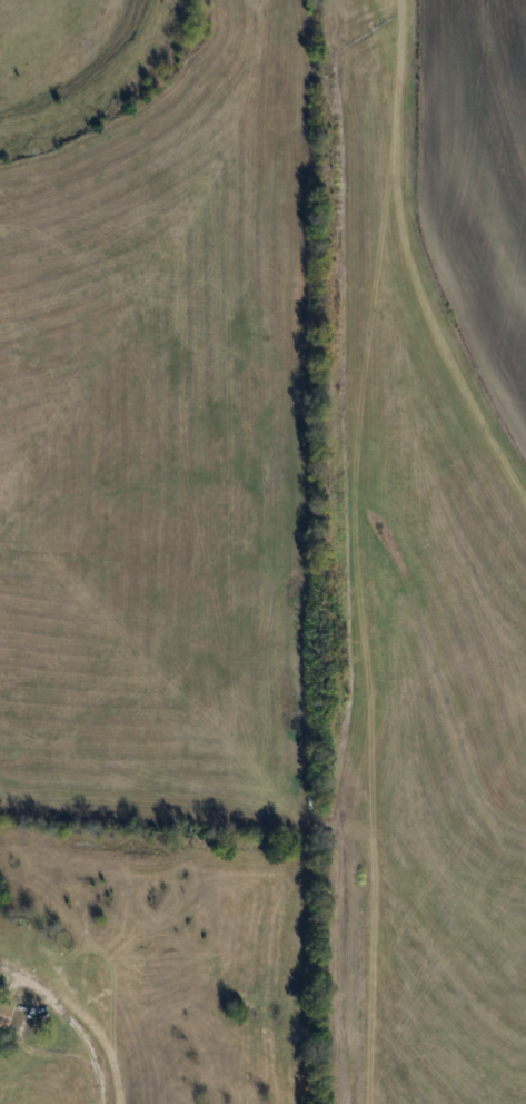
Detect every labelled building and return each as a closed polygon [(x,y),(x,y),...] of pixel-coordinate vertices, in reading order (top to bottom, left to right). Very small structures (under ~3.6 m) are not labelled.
[(13,1029),(15,1003),(0,1002),(0,1028),(13,1029)]
